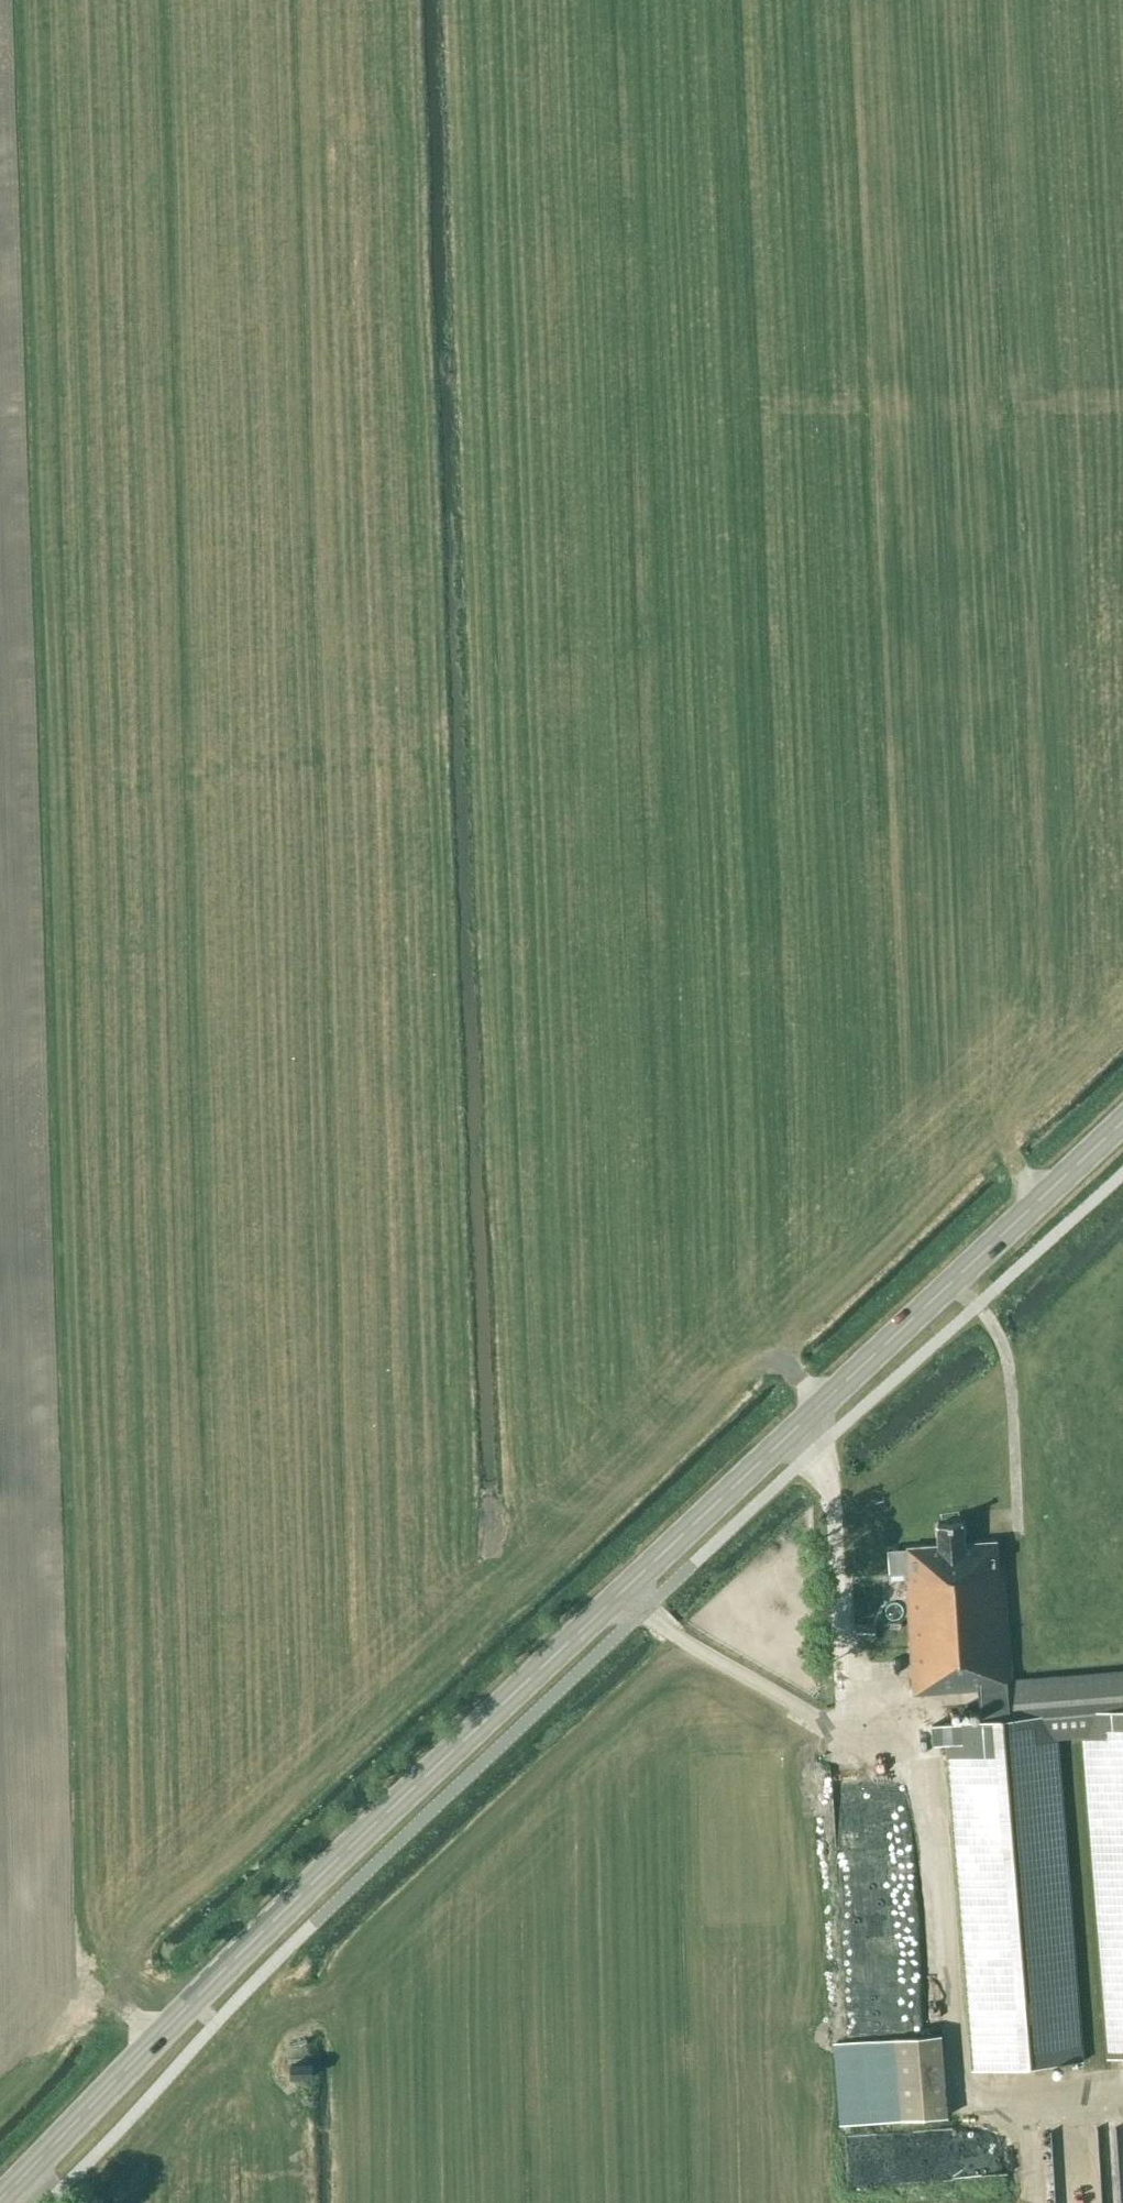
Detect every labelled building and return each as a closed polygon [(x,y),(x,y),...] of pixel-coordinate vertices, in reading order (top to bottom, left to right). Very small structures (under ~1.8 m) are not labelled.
[(934,1745),(947,1744),(973,2069),(1083,2060),(1058,1738),(1083,1736),(1109,2058),(1122,2056),(1122,1671),(1013,1680),(1005,1570),(999,1570),(997,1541),(965,1543),(963,1522),(938,1524),(939,1545),(907,1547),(908,1548),(888,1550),(890,1567),(905,1566),(914,1694),(980,1689),(982,1720),(932,1724),(934,1745)] [(857,1640),(868,1640),(868,1623),(857,1623),(857,1640)] [(883,1783),(869,1789),(874,1803),(889,1797),(883,1783)] [(874,2039),(881,2121),(949,2116),(942,2034),(874,2039)] [(291,2065),(291,2076),(312,2076),(312,2064),(291,2065)] [(953,2117),(882,2123),(884,2143),(889,2143),(891,2158),(902,2157),(900,2134),(954,2129),(953,2117)]
